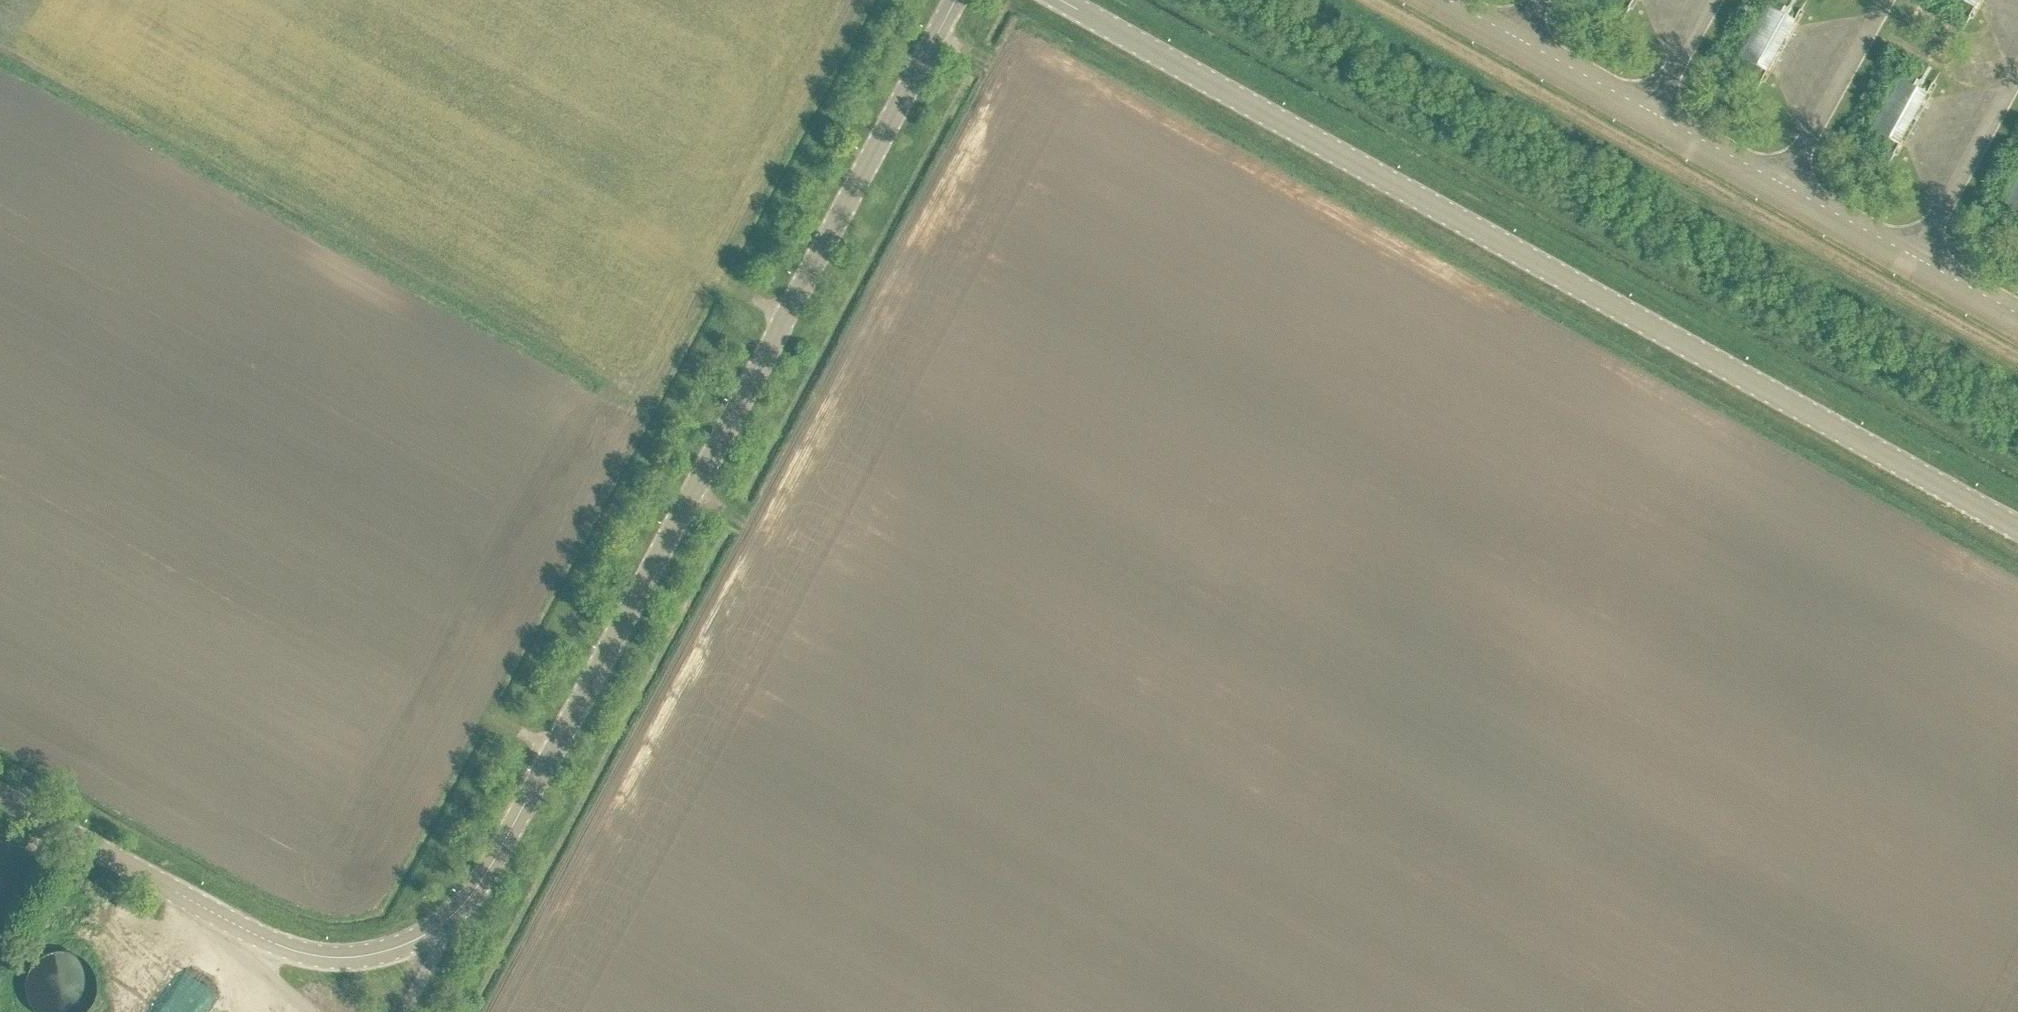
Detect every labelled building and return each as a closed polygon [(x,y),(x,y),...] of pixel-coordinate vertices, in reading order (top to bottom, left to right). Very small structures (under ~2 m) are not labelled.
[(1971,11),(1977,0),(1950,0),(1971,11)] [(1792,25),(1765,10),(1736,61),(1763,76),(1792,25)] [(1924,97),(1897,82),(1869,134),(1896,149),(1924,97)] [(2003,208),(2017,216),(2017,180),(2003,208)] [(42,994),(44,1006),(86,999),(80,956),(41,961),(43,973),(29,975),(32,995),(42,994)]
